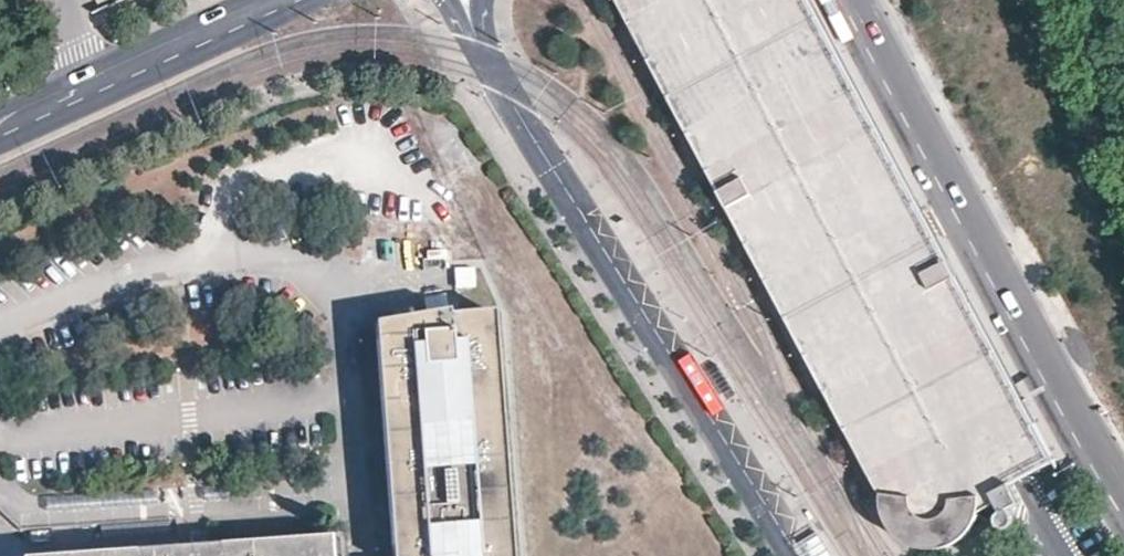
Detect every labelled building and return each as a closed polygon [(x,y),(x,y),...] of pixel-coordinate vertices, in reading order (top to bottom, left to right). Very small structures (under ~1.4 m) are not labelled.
[(645,0),(614,0),(626,23),(651,10),(645,0)] [(651,10),(626,23),(871,477),(886,480),(882,488),(881,496),(880,503),(882,509),(885,518),(888,526),(893,533),(901,540),(913,546),(925,549),(936,549),(949,546),(960,539),(968,533),(975,523),(977,518),(979,512),(979,505),(995,497),(1000,506),(998,510),(996,516),(998,521),(1004,523),(1009,521),(1012,517),(1013,513),(1011,508),(1009,504),(1019,498),(1008,479),(1021,473),(1053,455),(926,221),(806,0),(645,0),(651,10)] [(494,311),(457,313),(449,314),(449,310),(373,315),(391,555),(512,555),(494,311)] [(738,398),(719,366),(711,371),(731,402),(738,398)] [(338,534),(70,555),(339,555),(338,534)]
